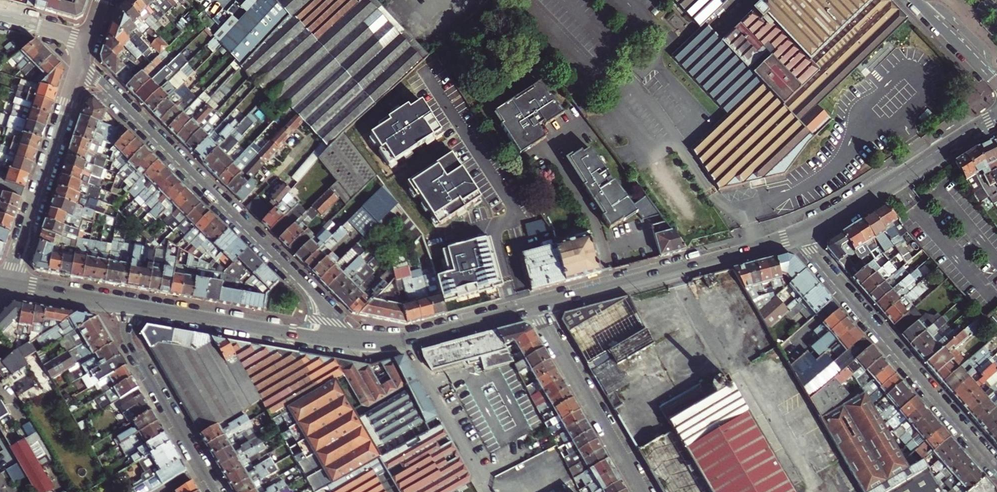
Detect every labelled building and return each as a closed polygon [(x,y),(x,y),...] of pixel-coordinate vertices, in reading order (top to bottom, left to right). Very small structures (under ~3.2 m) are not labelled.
[(45,11),(48,0),(36,0),(36,1),(35,8),(45,11)] [(55,13),(60,0),(48,0),(45,11),(55,13)] [(83,16),(88,0),(87,0),(60,0),(55,13),(76,20),(83,16)] [(158,22),(138,0),(126,0),(125,1),(144,22),(154,32),(158,28),(161,25),(158,22)] [(165,15),(151,0),(138,0),(158,22),(165,15)] [(172,8),(165,0),(151,0),(165,15),(172,8)] [(270,36),(289,15),(276,1),(275,0),(249,0),(244,5),(214,37),(220,42),(221,44),(228,51),(235,59),(242,66),(250,57),(270,36)] [(430,54),(404,27),(378,0),(278,0),(276,1),(289,15),(270,36),(250,57),(242,66),(240,67),(249,76),(257,85),(267,95),(258,104),(275,120),(288,105),(296,114),(303,122),(312,131),(317,136),(322,142),(326,146),(328,148),(344,133),(363,116),(375,105),(375,104),(405,76),(423,60),(430,54)] [(728,0),(674,0),(689,16),(672,31),(685,44),(672,56),(699,85),(734,54),(814,137),(822,129),(831,120),(817,105),(873,52),(907,19),(890,0),(764,0),(757,7),(722,41),(704,23),(728,0)] [(154,32),(144,22),(125,1),(116,10),(142,36),(146,33),(148,35),(148,34),(155,41),(150,45),(158,52),(160,54),(164,51),(168,47),(154,32)] [(139,40),(142,36),(116,10),(112,23),(142,55),(150,64),(160,54),(158,52),(154,55),(139,40)] [(189,26),(197,19),(193,15),(186,22),(189,26)] [(182,33),(189,26),(186,22),(183,20),(176,26),(177,27),(182,33)] [(136,60),(142,55),(112,23),(107,35),(131,60),(134,57),(136,60)] [(175,40),(182,33),(177,27),(169,34),(175,40)] [(136,66),(131,60),(107,35),(104,46),(122,65),(125,62),(133,69),(136,66)] [(209,42),(216,49),(221,44),(220,42),(214,37),(209,42)] [(31,63),(38,56),(37,54),(44,48),(36,40),(12,58),(18,65),(16,67),(19,69),(21,71),(30,62),(31,63)] [(433,51),(437,56),(449,45),(445,40),(433,51)] [(135,78),(129,72),(122,65),(104,46),(100,56),(103,64),(122,84),(126,87),(128,85),(135,78)] [(34,67),(38,70),(52,57),(44,48),(37,54),(38,56),(31,63),(30,62),(21,71),(25,76),(34,67)] [(126,87),(134,96),(164,68),(161,65),(162,64),(160,61),(166,55),(166,53),(164,51),(160,54),(150,64),(142,72),(135,78),(128,85),(126,87)] [(754,181),(784,173),(805,146),(810,141),(814,137),(734,54),(699,85),(727,114),(717,124),(692,149),(706,170),(719,189),(754,181)] [(39,86),(46,79),(60,65),(52,57),(38,70),(42,74),(35,81),(33,83),(39,86)] [(134,96),(143,105),(168,81),(165,78),(171,72),(170,72),(177,64),(173,59),(164,68),(134,96)] [(129,72),(133,69),(125,62),(122,65),(129,72)] [(46,79),(60,84),(63,74),(62,66),(60,65),(46,79)] [(956,83),(963,77),(955,69),(949,75),(956,83)] [(143,105),(152,114),(186,80),(178,72),(168,81),(143,105)] [(644,85),(651,92),(663,81),(656,74),(644,85)] [(152,114),(160,122),(181,99),(178,96),(184,90),(192,81),(188,77),(186,80),(152,114)] [(39,86),(57,92),(60,84),(46,79),(39,86)] [(17,91),(53,104),(57,92),(39,86),(33,83),(27,82),(21,80),(17,91)] [(562,115),(540,85),(491,114),(518,158),(546,141),(538,127),(543,124),(545,127),(562,115)] [(181,99),(187,94),(184,90),(178,96),(181,99)] [(20,106),(49,116),(53,104),(17,91),(13,104),(15,104),(20,106)] [(160,122),(167,129),(188,108),(197,99),(189,91),(187,94),(181,99),(160,122)] [(167,129),(176,138),(207,104),(211,99),(208,96),(202,102),(201,101),(191,112),(188,108),(167,129)] [(81,116),(102,124),(106,110),(93,97),(86,99),(81,116)] [(188,108),(191,112),(201,101),(198,98),(197,99),(188,108)] [(390,122),(371,134),(391,165),(440,132),(420,102),(409,109),(407,106),(388,119),(390,122)] [(718,118),(723,113),(713,103),(708,108),(718,118)] [(200,130),(197,127),(213,110),(207,104),(176,138),(185,146),(200,130)] [(10,116),(45,128),(49,116),(20,106),(18,112),(13,110),(10,116)] [(208,122),(211,125),(219,117),(215,114),(208,122)] [(283,127),(291,135),(303,122),(296,114),(283,127)] [(41,140),(45,128),(10,116),(6,128),(8,129),(41,140)] [(116,129),(102,124),(81,116),(77,127),(108,138),(112,139),(116,129)] [(185,146),(193,154),(215,131),(223,121),(219,117),(211,125),(208,122),(200,130),(185,146)] [(234,164),(226,156),(244,137),(242,136),(254,123),(247,117),(246,117),(241,123),(203,164),(219,180),(234,164)] [(203,164),(241,123),(235,118),(228,126),(219,135),(215,131),(193,154),(203,164)] [(215,131),(219,135),(228,126),(224,121),(223,121),(215,131)] [(107,141),(108,138),(77,127),(73,138),(101,147),(103,142),(112,145),(113,143),(107,141)] [(270,142),(278,149),(291,135),(283,127),(278,133),(270,142)] [(37,152),(41,140),(8,129),(4,141),(37,152)] [(111,162),(113,162),(136,140),(128,132),(119,141),(115,146),(110,150),(114,152),(111,162)] [(377,175),(345,134),(317,158),(328,172),(336,182),(329,189),(337,198),(344,205),(377,175)] [(106,149),(101,147),(73,138),(70,147),(106,160),(107,157),(104,156),(106,149)] [(112,145),(115,146),(119,141),(112,139),(108,138),(107,141),(113,143),(112,145)] [(120,164),(124,168),(144,148),(136,140),(113,162),(110,172),(112,173),(120,164)] [(33,165),(37,152),(4,141),(0,152),(0,153),(33,165)] [(994,146),(991,141),(976,148),(995,186),(996,188),(996,170),(996,169),(996,165),(996,162),(996,161),(996,152),(994,146)] [(257,156),(264,163),(278,149),(270,142),(258,155),(257,156)] [(291,178),(295,182),(326,146),(322,142),(291,178)] [(106,160),(70,147),(67,156),(93,166),(95,160),(105,163),(106,160)] [(258,155),(249,147),(234,164),(219,180),(227,188),(243,171),(257,156),(258,155)] [(127,178),(135,171),(151,155),(144,148),(124,168),(121,171),(117,175),(124,182),(127,178)] [(995,186),(976,148),(965,155),(984,189),(985,191),(986,193),(993,201),(996,198),(996,188),(995,186)] [(632,206),(590,149),(583,154),(581,151),(569,160),(585,185),(583,187),(592,203),(594,201),(604,216),(602,217),(609,229),(636,211),(642,219),(661,215),(647,195),(632,206)] [(29,176),(33,165),(0,153),(0,167),(29,176)] [(127,178),(134,186),(158,162),(151,155),(135,171),(127,178)] [(451,155),(409,183),(438,227),(480,199),(451,155)] [(977,194),(984,189),(965,155),(954,162),(958,168),(976,200),(979,198),(977,194)] [(94,166),(93,166),(67,156),(64,166),(91,175),(94,166)] [(243,171),(250,178),(264,163),(257,156),(243,171)] [(100,169),(103,169),(105,163),(95,160),(93,166),(94,166),(100,169)] [(129,191),(136,198),(165,169),(158,162),(134,186),(131,189),(129,191)] [(99,178),(97,177),(91,175),(64,166),(61,175),(87,185),(89,180),(98,183),(99,178)] [(97,177),(98,175),(100,169),(94,166),(91,175),(97,177)] [(29,176),(0,167),(0,180),(4,182),(25,189),(29,176)] [(141,207),(145,203),(172,176),(165,169),(136,198),(134,200),(141,207)] [(227,188),(241,203),(256,187),(256,184),(250,178),(243,171),(227,188)] [(98,194),(93,192),(95,187),(87,185),(61,175),(57,187),(90,198),(98,201),(105,203),(107,197),(98,194)] [(145,203),(152,210),(179,183),(172,176),(145,203)] [(134,186),(127,178),(124,182),(127,185),(123,189),(127,193),(129,191),(131,189),(134,186)] [(1,192),(21,199),(25,189),(4,182),(1,192)] [(160,217),(167,210),(187,190),(179,183),(152,210),(160,217)] [(273,210),(287,193),(290,190),(282,183),(269,199),(271,200),(267,204),(273,210)] [(340,261),(329,250),(346,233),(357,244),(378,223),(398,203),(384,185),(342,227),(304,265),(319,281),(340,261)] [(96,207),(87,204),(90,198),(57,187),(53,198),(95,212),(103,214),(105,210),(96,207)] [(337,198),(329,189),(306,212),(278,240),(287,249),(307,229),(337,198)] [(164,221),(167,224),(194,197),(187,190),(167,210),(171,214),(164,221)] [(21,199),(1,192),(0,192),(0,204),(17,210),(21,199)] [(262,223),(269,231),(297,203),(287,193),(273,210),(271,213),(262,223)] [(181,224),(186,219),(201,204),(194,197),(167,224),(169,227),(176,220),(181,224)] [(256,218),(262,223),(271,213),(266,208),(267,207),(257,197),(246,207),(256,218)] [(94,218),(95,212),(53,198),(49,209),(80,219),(82,214),(94,218)] [(87,204),(96,207),(98,201),(90,198),(87,204)] [(269,231),(278,240),(306,212),(297,203),(269,231)] [(422,235),(398,203),(378,223),(386,231),(397,221),(416,240),(422,235)] [(17,210),(0,204),(0,216),(14,221),(17,210)] [(186,236),(189,233),(209,213),(201,204),(186,219),(190,222),(184,228),(181,231),(186,236)] [(909,240),(912,237),(896,220),(884,206),(872,214),(891,242),(898,252),(900,250),(898,247),(904,243),(900,238),(903,235),(909,240)] [(78,231),(83,220),(80,219),(49,209),(46,220),(71,229),(78,231)] [(191,244),(195,239),(215,219),(209,213),(189,233),(192,237),(188,241),(191,244)] [(889,244),(891,242),(872,214),(862,220),(883,252),(890,260),(892,258),(886,250),(891,247),(889,244)] [(10,232),(14,221),(0,216),(0,229),(10,232)] [(190,222),(186,219),(181,224),(184,228),(190,222)] [(192,255),(197,249),(221,225),(215,219),(195,239),(199,243),(194,248),(194,247),(188,253),(189,254),(192,255)] [(63,233),(77,238),(78,231),(71,229),(46,220),(42,230),(56,235),(60,236),(62,237),(63,233)] [(294,256),(304,265),(342,227),(339,223),(336,226),(334,225),(330,220),(314,236),(294,256)] [(880,254),(883,252),(862,220),(852,226),(870,253),(876,249),(880,254)] [(672,254),(686,250),(683,246),(666,223),(665,221),(660,223),(661,226),(659,226),(660,229),(662,228),(664,233),(666,232),(672,254)] [(661,257),(672,254),(666,232),(664,233),(662,228),(660,229),(659,226),(661,226),(660,223),(652,226),(659,248),(661,257)] [(197,249),(204,255),(228,231),(221,225),(197,249)] [(874,259),(870,253),(852,226),(842,233),(854,252),(859,249),(869,264),(872,261),(874,259)] [(1,259),(10,232),(0,229),(0,260),(1,259)] [(287,249),(294,256),(314,236),(307,229),(287,249)] [(48,273),(59,275),(64,247),(58,246),(54,245),(56,235),(42,230),(38,242),(53,247),(53,250),(51,259),(48,273)] [(70,277),(82,279),(88,249),(90,240),(91,235),(85,233),(78,231),(77,238),(76,242),(75,249),(70,277)] [(212,266),(218,260),(237,241),(228,231),(204,255),(200,259),(205,262),(210,257),(214,260),(209,264),(210,265),(212,266)] [(566,282),(600,273),(589,232),(575,236),(563,239),(564,243),(556,245),(566,282)] [(855,253),(854,252),(842,233),(828,242),(826,249),(847,272),(852,278),(865,267),(860,261),(854,266),(848,258),(855,253)] [(59,275),(70,277),(75,249),(70,248),(72,240),(66,238),(64,247),(59,275)] [(156,249),(159,246),(152,238),(149,242),(156,249)] [(448,275),(437,278),(443,302),(503,287),(490,238),(442,251),(448,275)] [(194,247),(194,248),(199,243),(195,239),(191,244),(194,247)] [(82,279),(93,281),(99,253),(100,242),(90,240),(88,249),(82,279)] [(160,292),(170,294),(179,247),(176,246),(169,241),(169,244),(166,257),(160,292)] [(218,260),(228,269),(247,250),(237,241),(218,260)] [(35,270),(48,273),(51,259),(53,250),(53,247),(38,242),(31,264),(35,270)] [(93,281),(105,283),(110,255),(112,244),(107,243),(100,242),(99,253),(93,281)] [(105,283),(116,285),(122,254),(124,244),(119,243),(113,242),(112,244),(110,255),(105,283)] [(414,243),(404,253),(405,258),(417,254),(414,243)] [(116,285),(127,287),(133,256),(135,246),(124,244),(122,254),(116,285)] [(531,291),(566,282),(556,245),(521,255),(531,291)] [(138,289),(142,269),(144,256),(145,247),(135,246),(133,256),(127,287),(138,289)] [(364,283),(362,281),(374,268),(380,250),(377,248),(376,246),(371,250),(376,255),(366,264),(335,296),(349,310),(364,295),(358,289),(364,283)] [(170,294),(182,296),(189,254),(188,253),(184,250),(179,247),(170,294)] [(319,281),(327,289),(359,257),(352,249),(340,261),(319,281)] [(254,276),(263,267),(247,250),(228,269),(225,272),(236,278),(241,280),(246,282),(248,280),(244,277),(247,274),(250,272),(254,276)] [(401,279),(410,276),(405,258),(404,253),(391,264),(392,267),(395,279),(395,280),(401,279)] [(182,296),(193,298),(198,268),(193,267),(195,256),(192,255),(189,254),(182,296)] [(149,290),(160,292),(166,257),(155,255),(155,258),(149,290)] [(786,277),(791,283),(806,271),(794,257),(787,255),(776,257),(781,278),(786,277)] [(138,289),(149,290),(155,258),(147,256),(146,263),(148,265),(147,270),(142,269),(138,289)] [(327,289),(335,296),(366,264),(359,257),(327,289)] [(783,285),(781,278),(776,257),(766,260),(773,288),(783,285)] [(193,298),(206,300),(211,268),(209,267),(208,270),(204,270),(205,262),(200,259),(198,268),(193,298)] [(773,288),(766,260),(756,263),(764,291),(765,290),(767,290),(768,294),(774,293),(773,288)] [(859,287),(880,269),(872,261),(869,264),(865,267),(852,278),(859,287)] [(859,287),(867,296),(891,276),(888,272),(893,267),(888,262),(880,269),(859,287)] [(765,290),(764,291),(756,263),(746,265),(756,293),(761,291),(762,296),(766,295),(765,290)] [(206,300),(219,303),(225,272),(224,272),(223,270),(222,270),(221,273),(218,272),(218,269),(217,268),(212,266),(210,265),(209,267),(211,268),(206,300)] [(756,293),(746,265),(733,269),(751,300),(758,312),(775,297),(774,293),(768,294),(767,290),(765,290),(766,295),(767,297),(761,298),(760,297),(758,297),(756,293)] [(867,296),(875,305),(900,283),(897,280),(907,271),(902,266),(896,271),(891,276),(867,296)] [(266,294),(279,282),(263,267),(254,276),(250,272),(247,274),(244,277),(248,280),(246,282),(251,285),(257,289),(263,292),(266,294)] [(888,272),(891,276),(896,271),(893,267),(888,272)] [(768,329),(787,313),(819,286),(806,271),(791,283),(789,285),(797,294),(784,305),(776,296),(775,297),(758,312),(768,329)] [(248,296),(243,295),(244,291),(245,287),(246,282),(241,280),(236,278),(225,272),(219,303),(246,308),(248,296)] [(446,314),(443,302),(437,278),(435,273),(423,276),(434,317),(446,314)] [(875,305),(883,314),(913,288),(910,283),(914,280),(910,274),(908,276),(900,283),(875,305)] [(407,324),(422,320),(411,279),(410,276),(401,279),(407,304),(402,305),(407,324)] [(422,320),(434,317),(423,276),(411,279),(422,320)] [(391,321),(407,324),(402,305),(395,280),(395,279),(388,285),(382,292),(394,293),(395,295),(394,298),(387,296),(386,302),(374,300),(360,315),(391,321)] [(360,315),(374,300),(382,292),(388,285),(383,280),(372,291),(370,289),(364,295),(349,310),(352,313),(360,315)] [(893,326),(908,312),(905,309),(928,289),(921,281),(913,288),(883,314),(893,326)] [(263,292),(257,289),(251,285),(250,288),(245,287),(244,291),(243,295),(248,296),(246,308),(263,311),(266,294),(263,292)] [(801,311),(809,321),(832,301),(819,286),(787,313),(792,319),(801,311)] [(627,384),(616,366),(652,345),(628,297),(616,300),(564,314),(561,321),(605,396),(614,390),(614,391),(627,384)] [(808,343),(811,348),(846,318),(832,301),(809,321),(802,327),(809,335),(804,339),(808,343)] [(20,323),(23,304),(20,304),(18,303),(16,303),(15,303),(13,304),(11,304),(10,305),(9,306),(0,316),(0,335),(14,347),(16,349),(18,333),(11,326),(17,320),(20,323)] [(29,343),(31,332),(36,306),(23,304),(20,323),(18,333),(16,349),(15,352),(29,343)] [(43,335),(42,332),(46,308),(36,306),(31,332),(29,343),(30,342),(39,337),(41,336),(43,335)] [(893,326),(909,345),(938,320),(934,317),(927,322),(914,307),(908,312),(893,326)] [(42,332),(43,335),(77,314),(56,310),(46,308),(42,332)] [(58,341),(65,337),(96,319),(93,316),(77,314),(43,335),(41,336),(39,337),(43,343),(46,348),(52,344),(58,341)] [(917,354),(933,341),(930,337),(946,323),(941,317),(938,320),(909,345),(917,354)] [(815,361),(827,352),(855,328),(846,318),(811,348),(807,352),(815,361)] [(58,341),(66,354),(105,331),(99,321),(96,319),(65,337),(58,341)] [(965,329),(970,335),(981,326),(976,320),(965,329)] [(949,326),(946,323),(930,337),(933,341),(949,326)] [(514,341),(514,342),(533,331),(530,327),(524,324),(497,331),(506,348),(510,346),(509,343),(514,341)] [(239,413),(251,405),(211,336),(185,332),(147,325),(140,333),(153,355),(199,435),(226,420),(239,413)] [(917,354),(925,364),(957,336),(953,330),(949,326),(933,341),(917,354)] [(837,359),(844,353),(863,337),(855,328),(827,352),(828,354),(831,351),(833,354),(837,359)] [(925,364),(935,375),(965,347),(962,343),(970,335),(965,329),(957,336),(925,364)] [(64,372),(80,363),(112,344),(105,331),(66,354),(44,366),(52,380),(64,372)] [(513,363),(511,357),(506,348),(497,331),(488,334),(488,333),(441,346),(440,346),(422,351),(424,357),(432,371),(467,361),(469,365),(481,362),(484,371),(513,363)] [(515,344),(519,350),(538,340),(533,331),(514,342),(515,344)] [(962,343),(965,347),(974,339),(970,335),(962,343)] [(251,405),(261,400),(226,339),(211,336),(251,405)] [(809,399),(833,379),(871,346),(863,337),(844,353),(837,359),(832,363),(828,358),(833,354),(831,351),(828,354),(827,352),(815,361),(807,352),(790,366),(809,399)] [(380,457),(358,419),(352,410),(343,394),(340,388),(342,387),(338,380),(344,376),(334,359),(309,355),(246,343),(226,339),(261,400),(314,491),(327,485),(380,457)] [(513,363),(515,365),(543,349),(538,340),(519,350),(520,352),(515,355),(511,357),(513,363)] [(28,365),(25,359),(36,353),(30,342),(29,343),(15,352),(0,361),(0,376),(4,380),(28,365)] [(71,385),(88,375),(119,356),(112,344),(80,363),(82,367),(67,376),(71,385)] [(511,357),(515,355),(510,346),(506,348),(511,357)] [(856,379),(864,372),(881,358),(871,346),(833,379),(839,387),(852,375),(856,379)] [(942,383),(951,393),(977,371),(991,358),(993,356),(989,351),(984,346),(973,356),(968,360),(942,383)] [(14,347),(0,361),(15,352),(16,349),(14,347)] [(935,375),(942,383),(968,360),(973,356),(965,347),(935,375)] [(537,380),(555,369),(543,349),(515,365),(519,373),(522,372),(529,368),(531,371),(537,380)] [(42,363),(48,359),(43,350),(37,354),(42,363)] [(832,363),(837,359),(833,354),(828,358),(832,363)] [(99,382),(109,377),(126,367),(119,356),(88,375),(91,381),(97,378),(99,382)] [(358,419),(380,457),(441,424),(404,356),(369,365),(334,359),(344,376),(361,405),(368,407),(370,407),(373,411),(358,419)] [(862,389),(873,379),(888,367),(881,358),(864,372),(856,379),(860,386),(862,389)] [(977,371),(980,375),(994,362),(991,358),(977,371)] [(960,403),(984,382),(996,371),(996,365),(994,362),(980,375),(977,371),(951,393),(960,403)] [(64,372),(67,376),(82,367),(80,363),(64,372)] [(100,388),(104,394),(132,378),(126,367),(109,377),(99,382),(98,383),(100,388)] [(864,394),(867,399),(896,375),(888,367),(873,379),(862,389),(864,393),(864,394)] [(538,383),(542,390),(561,379),(555,369),(537,380),(533,383),(534,385),(538,383)] [(988,388),(996,380),(996,371),(984,382),(988,388)] [(884,393),(886,396),(902,383),(896,375),(867,399),(871,405),(884,393)] [(669,491),(800,491),(747,384),(729,393),(720,376),(661,404),(675,432),(646,446),(669,491)] [(97,378),(91,381),(94,386),(98,383),(99,382),(97,378)] [(102,410),(116,402),(138,389),(132,378),(104,394),(96,399),(102,410)] [(537,407),(548,400),(567,389),(561,379),(542,390),(537,393),(531,397),(537,407)] [(839,387),(833,379),(809,399),(816,411),(823,406),(829,414),(852,401),(839,387)] [(968,413),(994,391),(996,388),(996,380),(988,388),(984,382),(960,403),(968,413)] [(872,408),(878,417),(909,390),(902,383),(886,396),(872,408)] [(531,397),(537,393),(534,388),(529,391),(531,397)] [(116,402),(120,408),(142,395),(138,389),(116,402)] [(542,417),(554,410),(573,399),(567,389),(548,400),(537,407),(542,417)] [(621,404),(622,404),(614,391),(614,390),(605,396),(613,409),(621,404)] [(892,417),(898,412),(915,398),(909,390),(878,417),(880,421),(886,417),(888,420),(892,417)] [(978,424),(996,407),(996,395),(994,391),(968,413),(978,424)] [(134,422),(152,412),(142,395),(120,408),(125,417),(129,414),(134,422)] [(892,417),(899,425),(922,405),(915,398),(898,412),(892,417)] [(548,429),(579,410),(573,399),(554,410),(542,417),(546,424),(548,429)] [(892,431),(898,439),(901,437),(928,413),(922,405),(899,425),(894,429),(892,431)] [(996,425),(996,407),(978,424),(986,434),(996,425)] [(566,431),(585,420),(579,410),(548,429),(550,432),(551,434),(564,427),(566,431)] [(114,440),(118,446),(158,422),(152,412),(134,422),(132,423),(135,427),(117,438),(117,439),(114,440)] [(239,413),(226,420),(229,425),(242,417),(239,413)] [(907,444),(935,420),(928,413),(901,437),(907,444)] [(199,435),(206,446),(249,421),(245,415),(242,417),(229,425),(226,420),(199,435)] [(206,446),(212,457),(255,432),(258,431),(263,427),(257,417),(251,420),(249,421),(206,446)] [(894,429),(899,425),(892,417),(888,420),(887,421),(892,427),(894,429)] [(565,445),(591,430),(585,420),(566,431),(560,435),(565,445)] [(916,449),(941,428),(935,420),(907,444),(904,446),(911,454),(912,453),(916,449)] [(82,431),(87,428),(83,421),(78,425),(82,431)] [(126,457),(137,451),(165,434),(158,422),(118,446),(114,449),(116,452),(121,450),(126,457)] [(327,485),(331,491),(385,491),(376,477),(387,470),(394,482),(392,484),(393,486),(395,485),(399,491),(452,491),(468,483),(470,476),(441,424),(380,457),(327,485)] [(995,445),(996,443),(996,425),(986,434),(995,445)] [(926,458),(933,452),(949,437),(941,428),(916,449),(923,460),(926,458)] [(561,453),(564,459),(597,440),(591,430),(565,445),(568,449),(561,453)] [(10,448),(37,491),(49,491),(53,489),(41,469),(56,460),(39,431),(38,431),(27,438),(10,448)] [(212,457),(218,468),(261,443),(255,432),(212,457)] [(134,464),(138,462),(170,443),(165,434),(137,451),(139,454),(131,458),(134,464)] [(933,452),(939,460),(956,445),(949,437),(933,452)] [(564,459),(569,469),(602,449),(597,440),(564,459)] [(141,484),(180,461),(170,443),(138,462),(145,474),(142,475),(141,479),(142,480),(140,481),(141,484)] [(225,479),(251,464),(248,459),(265,449),(261,443),(218,468),(225,479)] [(938,474),(946,467),(963,453),(956,445),(939,460),(938,460),(932,465),(931,467),(938,474)] [(248,459),(251,464),(268,454),(265,449),(248,459)] [(569,469),(574,479),(608,459),(602,449),(569,469)] [(916,464),(919,462),(912,453),(911,454),(910,455),(916,464)] [(945,477),(947,480),(969,461),(963,453),(946,467),(938,474),(934,478),(939,487),(943,483),(941,480),(945,477)] [(931,467),(932,465),(926,458),(923,460),(928,469),(931,467)] [(225,479),(231,490),(274,465),(270,459),(253,468),(251,464),(225,479)] [(588,479),(591,484),(614,470),(608,459),(574,479),(577,486),(588,479)] [(156,489),(186,471),(180,461),(141,484),(140,481),(132,485),(134,488),(131,490),(130,491),(151,491),(156,489)] [(942,491),(948,491),(976,468),(969,461),(947,480),(943,483),(939,487),(942,491)] [(16,464),(8,468),(14,482),(23,478),(16,464)] [(232,491),(252,491),(263,485),(261,481),(278,471),(274,465),(231,490),(232,491)] [(984,478),(976,468),(948,491),(968,491),(984,478)] [(620,481),(614,470),(591,484),(580,491),(601,491),(620,481)] [(994,490),(984,478),(968,491),(995,491),(994,490)] [(282,488),(286,486),(283,480),(266,490),(263,485),(252,491),(276,491),(282,488)] [(626,490),(620,481),(601,491),(622,491),(626,490)] [(192,482),(176,491),(198,491),(192,482)]
